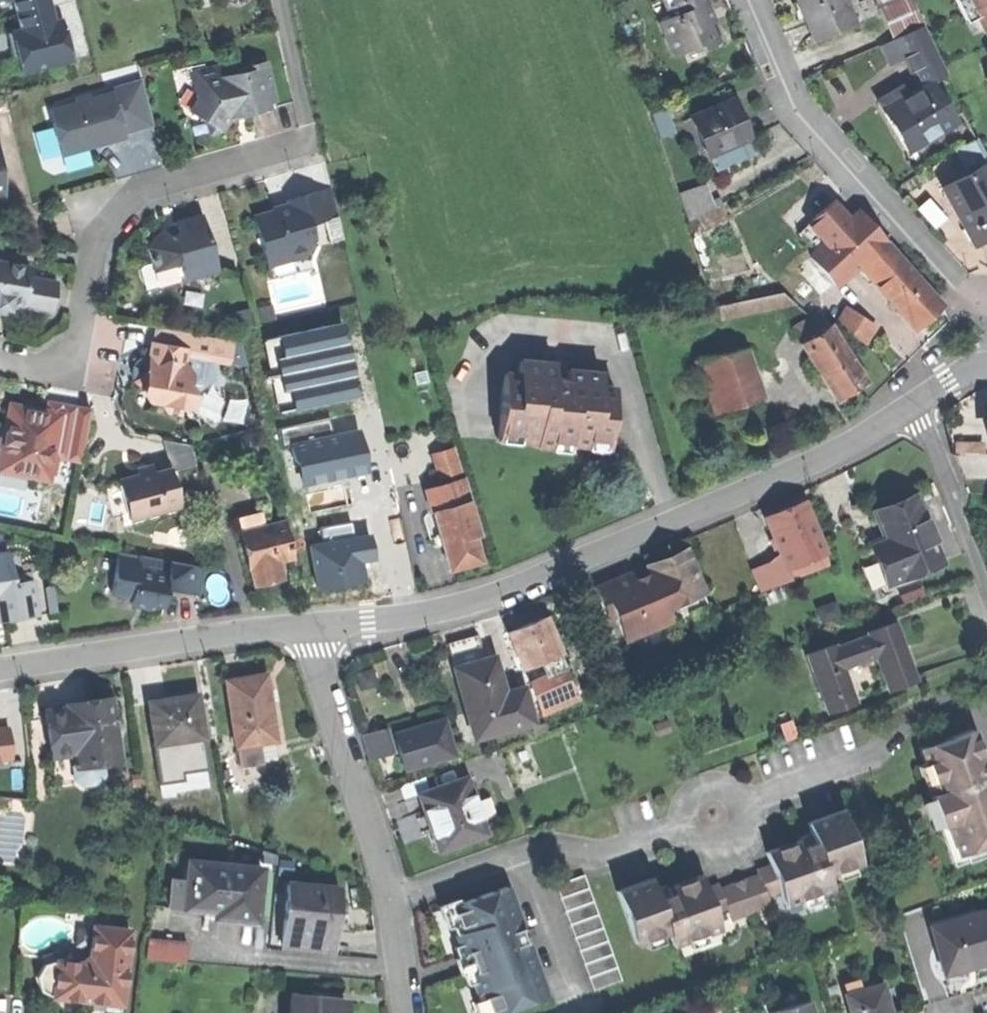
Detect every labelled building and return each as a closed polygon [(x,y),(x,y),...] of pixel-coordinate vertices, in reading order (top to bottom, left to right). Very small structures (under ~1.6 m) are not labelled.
[(14,26),(6,28),(17,72),(70,58),(59,15),(52,17),(48,0),(9,0),(14,26)] [(671,21),(660,26),(673,57),(700,46),(703,52),(723,43),(714,22),(711,23),(702,1),(701,0),(663,0),(671,21)] [(813,44),(852,29),(842,3),(841,0),(795,0),(802,17),(813,44)] [(883,22),(912,10),(907,0),(874,0),(883,22)] [(973,17),(977,14),(986,34),(986,0),(964,0),(973,17)] [(919,28),(912,10),(883,22),(891,40),(919,28)] [(906,56),(923,91),(930,87),(944,78),(920,31),(899,40),(906,56)] [(887,65),(906,56),(899,40),(880,49),(887,65)] [(220,67),(192,74),(196,92),(200,95),(190,111),(206,122),(206,125),(209,135),(223,131),(235,110),(249,113),(262,110),(277,106),(266,63),(222,73),(220,67)] [(139,79),(45,106),(58,153),(152,125),(139,79)] [(892,131),(906,153),(952,126),(930,87),(923,91),(905,102),(901,104),(895,94),(877,105),(892,131)] [(899,91),(895,94),(901,104),(905,102),(899,91)] [(731,104),(690,121),(706,159),(710,158),(744,143),(748,142),(738,120),(731,104)] [(664,112),(650,117),(659,141),(673,136),(664,112)] [(986,155),(986,151),(978,136),(960,147),(971,165),(986,155)] [(751,158),(744,143),(710,158),(717,173),(751,158)] [(943,195),(956,218),(963,232),(968,229),(977,246),(986,240),(986,170),(985,167),(966,178),(968,182),(943,195)] [(938,187),(943,195),(968,182),(966,178),(963,173),(938,187)] [(274,212),(253,218),(267,269),(272,268),(270,261),(291,255),(300,261),(313,239),(309,225),(337,217),(328,188),(287,200),(289,207),(290,212),(275,217),(274,212)] [(705,189),(678,198),(686,224),(713,216),(705,189)] [(807,227),(825,247),(848,226),(831,206),(807,227)] [(281,210),(274,212),(275,217),(290,212),(289,207),(281,210)] [(147,247),(154,272),(180,264),(185,280),(218,270),(202,216),(186,221),(174,224),(174,227),(168,229),(164,233),(163,230),(147,247)] [(872,252),(881,244),(857,218),(848,226),(825,247),(810,260),(834,287),(855,267),(872,252)] [(972,248),(977,246),(968,229),(963,232),(972,248)] [(972,248),(963,232),(959,234),(968,251),(972,248)] [(898,263),(881,244),(872,252),(875,256),(886,261),(892,268),(898,263)] [(855,267),(872,286),(892,268),(886,261),(875,256),(872,252),(855,267)] [(820,299),(834,287),(810,260),(797,272),(820,299)] [(0,263),(0,309),(10,311),(11,305),(52,312),(57,283),(29,278),(31,268),(0,263)] [(872,286),(912,331),(926,319),(938,308),(898,263),(892,268),(872,286)] [(718,311),(720,323),(783,308),(780,297),(718,311)] [(834,326),(861,346),(872,331),(845,311),(834,326)] [(791,331),(800,346),(827,329),(817,314),(791,331)] [(155,329),(152,345),(186,351),(237,359),(239,343),(155,329)] [(800,346),(798,347),(835,404),(849,395),(863,386),(827,329),(800,346)] [(186,351),(152,345),(150,358),(147,373),(135,381),(145,386),(145,391),(150,401),(163,403),(168,413),(182,415),(191,409),(194,394),(187,386),(189,374),(183,363),(186,351)] [(744,353),(723,358),(727,369),(747,362),(744,353)] [(699,363),(716,416),(740,408),(727,369),(723,358),(699,363)] [(760,402),(747,362),(727,369),(740,408),(760,402)] [(500,379),(493,439),(531,443),(531,447),(546,449),(564,451),(564,445),(604,449),(610,396),(595,395),(597,376),(562,373),(561,379),(550,378),(551,366),(516,363),(514,381),(500,379)] [(48,403),(47,408),(62,411),(61,415),(88,419),(90,410),(48,403)] [(10,405),(5,432),(1,431),(0,435),(0,445),(2,445),(1,450),(6,451),(3,466),(28,470),(27,478),(49,481),(50,474),(53,475),(56,459),(81,463),(88,419),(61,415),(62,411),(47,408),(46,411),(29,409),(10,405)] [(337,488),(356,483),(340,419),(299,429),(304,449),(298,450),(305,476),(310,475),(314,494),(337,488)] [(167,441),(171,467),(197,462),(193,436),(167,441)] [(954,451),(980,451),(980,441),(954,440),(954,451)] [(431,449),(437,476),(463,470),(457,444),(431,449)] [(119,482),(130,521),(180,507),(170,471),(155,475),(153,468),(144,470),(137,472),(139,477),(119,482)] [(424,490),(431,514),(468,503),(461,479),(424,490)] [(431,514),(448,572),(462,568),(479,563),(472,539),(477,537),(468,503),(431,514)] [(898,582),(939,566),(914,504),(892,512),(873,520),(881,541),(888,557),(898,582)] [(785,512),(769,518),(777,540),(780,547),(782,551),(815,538),(802,505),(785,512)] [(235,519),(239,534),(262,528),(258,513),(235,519)] [(262,528),(239,534),(248,570),(256,568),(260,584),(271,581),(280,579),(276,562),(292,558),(283,523),(262,528)] [(822,556),(815,538),(782,551),(784,558),(789,569),(792,567),(822,556)] [(773,549),(780,547),(777,540),(770,543),(773,549)] [(868,546),(874,562),(888,557),(881,541),(868,546)] [(645,569),(648,575),(662,610),(699,595),(683,554),(645,569)] [(1,623),(15,621),(36,618),(30,583),(10,586),(6,555),(0,556),(0,614),(1,623)] [(119,555),(112,596),(132,599),(131,607),(140,609),(151,610),(151,607),(164,609),(167,593),(199,599),(204,569),(119,555)] [(827,568),(822,556),(792,567),(797,579),(827,568)] [(884,588),(898,582),(888,557),(874,562),(884,588)] [(798,592),(789,569),(784,558),(754,570),(768,604),(798,592)] [(870,593),(884,588),(874,562),(860,568),(870,593)] [(252,586),(260,584),(256,568),(248,570),(252,586)] [(590,589),(603,620),(610,618),(620,643),(667,624),(662,610),(648,575),(630,582),(627,574),(613,580),(590,589)] [(516,658),(521,671),(539,663),(547,681),(565,673),(543,619),(523,628),(506,635),(516,658)] [(804,657),(824,714),(852,704),(840,670),(873,659),(885,693),(913,683),(893,626),(865,636),(866,639),(848,645),(833,650),(832,647),(804,657)] [(446,644),(453,669),(483,661),(476,636),(461,640),(446,644)] [(516,673),(521,671),(516,658),(511,660),(516,673)] [(491,659),(484,661),(489,677),(496,676),(491,659)] [(453,669),(471,739),(476,738),(483,736),(530,724),(521,690),(501,695),(496,676),(489,677),(484,661),(483,661),(453,669)] [(576,700),(565,673),(547,681),(528,689),(539,715),(576,700)] [(263,744),(273,743),(269,715),(263,677),(223,683),(234,749),(257,745),(263,744)] [(147,705),(152,746),(155,746),(168,744),(199,739),(197,721),(194,699),(184,700),(164,703),(147,705)] [(83,706),(64,709),(64,713),(73,769),(99,765),(116,763),(107,703),(83,706)] [(101,777),(99,765),(73,769),(64,713),(40,716),(50,782),(56,785),(72,782),(79,789),(95,786),(101,777)] [(959,845),(986,835),(986,770),(986,767),(986,766),(986,760),(972,720),(921,739),(937,784),(930,787),(935,803),(941,817),(948,815),(959,845)] [(202,721),(197,721),(199,739),(205,739),(202,721)] [(426,727),(427,731),(441,727),(440,723),(426,727)] [(3,728),(6,767),(25,769),(23,727),(3,728)] [(394,740),(402,769),(450,756),(442,727),(441,727),(427,731),(413,735),(394,740)] [(361,737),(368,761),(387,755),(381,736),(379,731),(361,737)] [(385,735),(381,736),(387,755),(391,753),(385,735)] [(264,750),(263,744),(257,745),(260,763),(272,761),(270,750),(264,750)] [(237,767),(260,763),(257,745),(234,749),(237,767)] [(6,797),(8,775),(25,777),(25,769),(6,767),(0,767),(0,797),(6,797)] [(25,777),(8,775),(6,797),(23,798),(25,777)] [(427,831),(435,853),(483,836),(463,779),(415,796),(423,818),(426,817),(431,830),(427,831)] [(765,844),(770,857),(778,880),(782,892),(830,875),(825,861),(857,850),(840,803),(806,815),(811,828),(786,837),(765,844)] [(425,824),(427,831),(431,830),(426,817),(423,818),(425,824)] [(223,912),(256,915),(259,883),(261,861),(188,855),(187,873),(171,871),(169,899),(223,904),(223,912)] [(756,862),(758,866),(765,884),(778,880),(770,857),(756,862)] [(758,866),(738,873),(748,902),(768,895),(765,884),(758,866)] [(615,883),(632,931),(665,919),(670,932),(717,916),(712,904),(704,881),(700,869),(671,879),(654,886),(649,871),(615,883)] [(558,883),(595,988),(624,978),(586,873),(558,883)] [(738,873),(719,880),(726,899),(729,909),(748,902),(738,873)] [(717,876),(704,881),(712,904),(726,899),(719,880),(717,876)] [(287,877),(283,938),(289,939),(330,941),(332,902),(337,902),(338,880),(287,877)] [(453,904),(463,931),(457,933),(467,961),(478,991),(484,989),(492,1012),(498,1012),(549,995),(529,939),(525,940),(521,927),(523,926),(509,885),(453,904)] [(930,916),(948,911),(950,915),(976,907),(974,903),(986,899),(986,893),(928,910),(930,916)] [(942,958),(970,949),(972,956),(986,951),(986,899),(974,903),(976,907),(950,915),(948,911),(930,916),(942,958)] [(340,902),(337,902),(332,902),(330,941),(289,939),(289,943),(337,947),(339,924),(340,902)] [(93,989),(123,992),(129,922),(91,919),(89,949),(80,957),(53,954),(42,958),(35,969),(39,985),(53,993),(68,994),(93,996),(93,989)] [(145,952),(185,955),(186,936),(146,933),(145,952)] [(958,959),(972,956),(970,949),(942,958),(944,964),(958,959)] [(846,986),(849,994),(864,990),(861,982),(846,986)] [(854,1012),(891,1012),(884,985),(864,990),(849,994),(854,1012)] [(122,998),(123,992),(93,989),(93,996),(122,998)] [(345,993),(326,992),(311,991),(290,989),(289,1012),(343,1012),(345,993)] [(770,1003),(773,1012),(815,1012),(809,992),(770,1003)] [(696,1004),(666,1012),(699,1012),(696,1004)]
